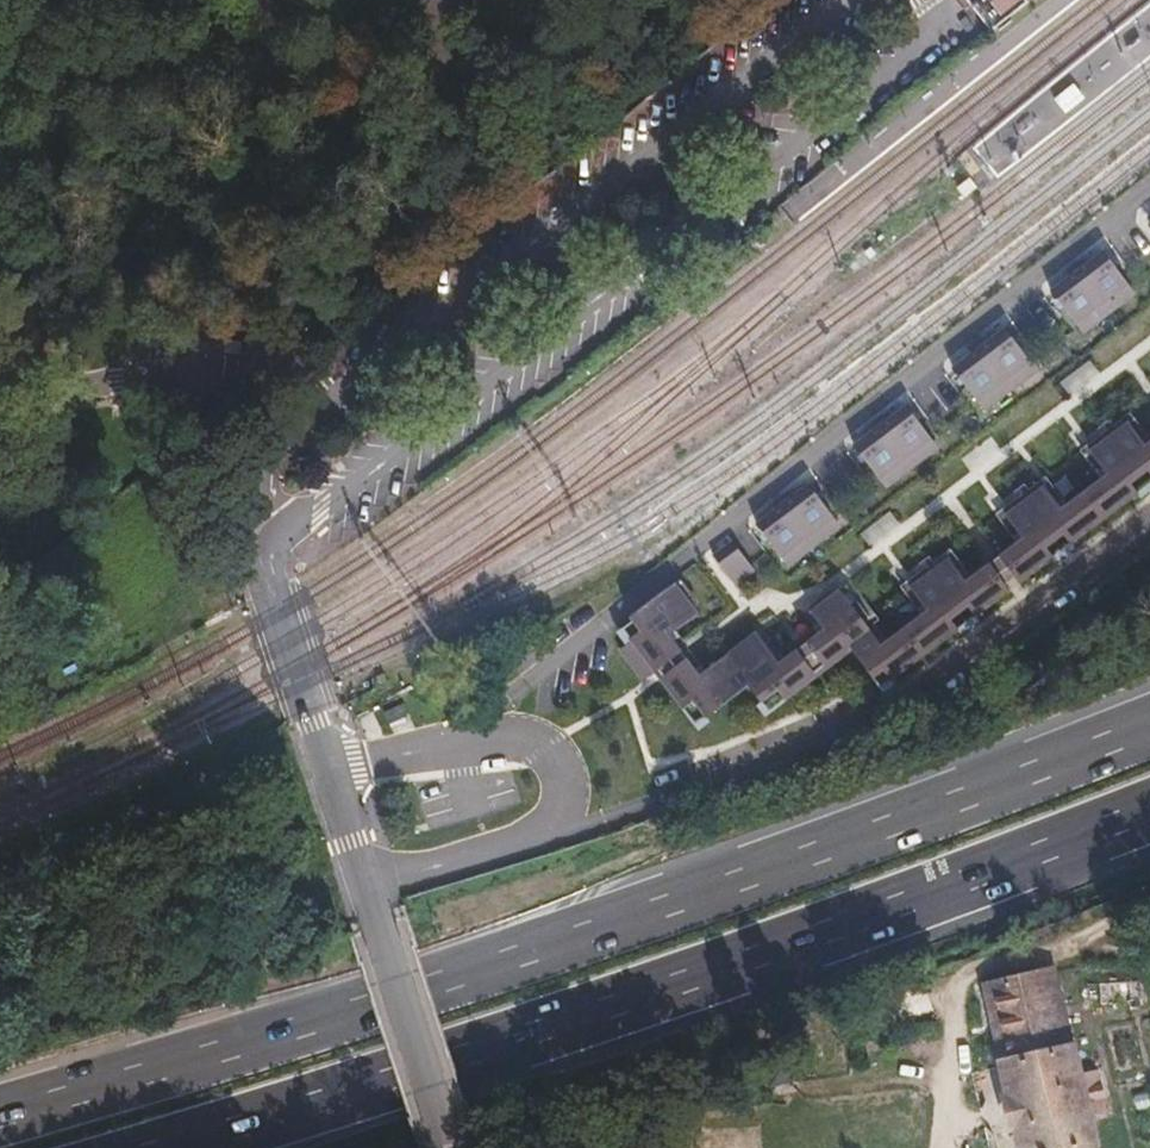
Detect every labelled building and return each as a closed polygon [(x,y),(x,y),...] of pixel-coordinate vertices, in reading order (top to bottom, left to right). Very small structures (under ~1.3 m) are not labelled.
[(322,17),(376,14),(375,0),(320,0),(322,17)] [(1005,11),(1019,0),(997,0),(1005,11)] [(1105,250),(1052,291),(1082,330),(1136,290),(1105,250)] [(1007,328),(955,367),(984,407),(1035,367),(1007,328)] [(908,405),(855,446),(885,484),(938,445),(908,405)] [(1149,444),(1131,422),(1091,452),(1110,474),(1064,509),(1046,486),(1008,516),(1025,538),(1000,557),(1008,565),(1003,570),(999,573),(992,563),(969,581),(951,559),(912,588),(928,612),(883,646),(843,591),(812,614),(825,629),(781,665),(757,634),(700,677),(686,656),(672,637),(699,615),(676,585),(631,619),(641,633),(620,653),(645,684),(664,668),(667,672),(669,675),(662,681),(684,711),(694,705),(707,724),(751,689),(771,716),(853,651),(869,673),(877,667),(890,685),(1011,592),(1005,583),(1011,579),(1015,577),(1021,584),(1149,487),(1149,444)] [(840,524),(809,484),(757,525),(788,564),(840,524)] [(735,541),(715,556),(736,586),(756,571),(735,541)] [(978,983),(998,1068),(972,1074),(989,1147),(1099,1147),(1055,965),(978,983)]
